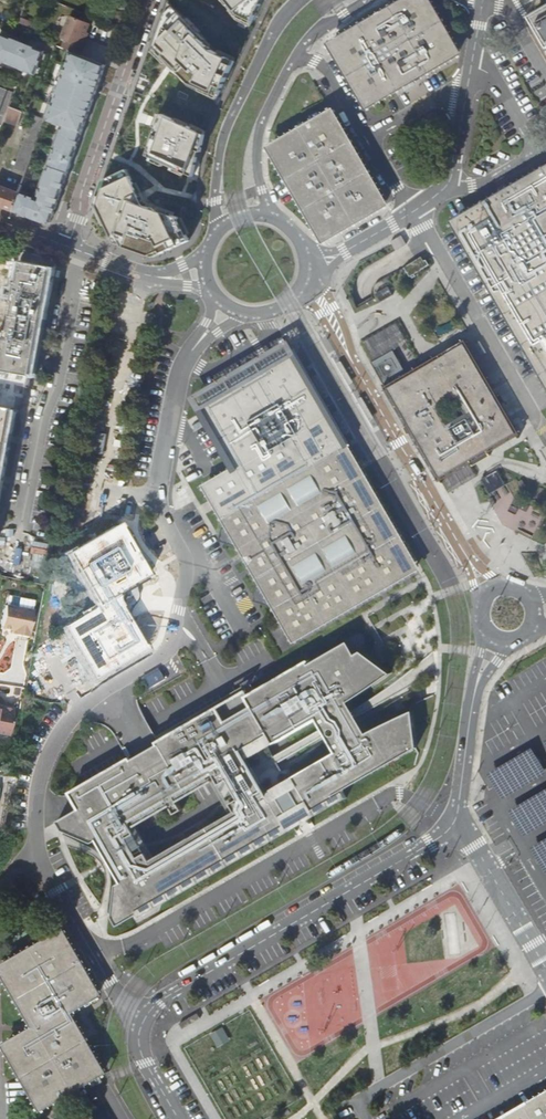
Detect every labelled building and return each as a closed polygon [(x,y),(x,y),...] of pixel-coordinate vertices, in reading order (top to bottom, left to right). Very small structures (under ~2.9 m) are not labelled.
[(238,17),(255,25),(268,0),(225,0),(238,17)] [(331,44),(367,106),(459,53),(428,0),(408,0),(331,44)] [(166,1),(150,46),(168,65),(170,62),(192,84),(221,98),(238,62),(214,51),(204,41),(206,39),(183,18),(166,1)] [(533,17),(545,39),(545,9),(533,17)] [(66,38),(63,46),(81,53),(87,38),(85,37),(91,22),(70,14),(61,36),(66,38)] [(36,24),(20,17),(15,30),(31,36),(36,24)] [(2,30),(0,34),(0,58),(37,73),(46,49),(2,30)] [(82,132),(106,64),(72,51),(47,119),(63,125),(38,195),(23,190),(22,193),(16,211),(51,223),(82,132)] [(136,83),(133,92),(145,96),(151,76),(146,75),(139,72),(136,83)] [(3,126),(15,92),(0,87),(0,133),(3,126)] [(213,122),(166,104),(146,155),(193,173),(213,122)] [(7,121),(20,124),(24,109),(10,106),(7,121)] [(331,112),(270,147),(324,240),(384,204),(331,112)] [(35,152),(39,130),(28,128),(24,150),(35,152)] [(175,216),(142,203),(122,150),(116,172),(103,174),(94,208),(108,246),(144,259),(181,253),(175,216)] [(545,360),(545,169),(483,204),(455,220),(537,365),(545,360)] [(0,185),(0,205),(16,211),(22,193),(0,185)] [(2,370),(31,375),(51,267),(34,264),(34,260),(31,259),(30,263),(22,262),(18,282),(16,282),(13,301),(14,301),(9,330),(8,330),(4,349),(5,349),(2,370)] [(429,364),(424,367),(422,368),(409,376),(407,377),(393,352),(374,363),(384,383),(382,384),(384,387),(386,386),(387,388),(410,427),(412,431),(416,438),(421,446),(440,479),(457,469),(468,462),(471,461),(479,455),(487,451),(517,434),(500,404),(498,400),(496,397),(491,388),(464,344),(449,353),(434,361),(429,364)] [(237,470),(330,417),(294,355),(201,408),(237,470)] [(341,360),(336,364),(348,385),(354,382),(341,360)] [(537,365),(545,381),(545,360),(537,365)] [(325,399),(329,396),(317,375),(312,377),(325,399)] [(374,418),(362,397),(357,400),(369,421),(374,418)] [(13,407),(0,405),(0,475),(6,441),(8,434),(13,407)] [(350,432),(338,411),(333,413),(346,435),(350,432)] [(330,417),(237,470),(206,486),(229,526),(238,542),(263,585),(273,602),(288,628),(306,633),(353,605),(406,574),(411,557),(409,553),(401,551),(404,543),(364,476),(360,469),(358,466),(330,417)] [(485,477),(482,479),(490,494),(506,485),(497,470),(485,477)] [(529,506),(514,499),(509,511),(516,514),(519,508),(527,512),(529,506)] [(130,589),(150,577),(119,523),(91,539),(65,554),(95,606),(61,626),(92,681),(146,649),(124,611),(130,589)] [(233,546),(238,542),(229,526),(223,529),(222,534),(229,545),(233,546)] [(417,568),(411,557),(406,574),(417,568)] [(273,602),(263,585),(258,589),(257,593),(263,604),(267,605),(273,602)] [(28,638),(34,611),(5,606),(0,628),(13,630),(12,634),(28,638)] [(295,639),(306,633),(288,628),(295,639)] [(310,657),(248,696),(219,705),(158,739),(161,745),(134,759),(131,755),(72,790),(81,808),(58,818),(64,828),(93,840),(99,842),(115,869),(123,881),(117,883),(113,916),(119,924),(140,910),(142,916),(159,901),(266,841),(289,828),(315,812),(346,795),(344,789),(418,747),(416,710),(367,731),(350,700),(391,672),(364,649),(356,653),(349,640),(311,663),(310,657)] [(159,668),(141,678),(147,689),(165,679),(159,668)] [(8,736),(14,709),(3,707),(2,711),(2,713),(0,713),(0,734),(8,736)] [(490,772),(504,797),(545,772),(545,769),(533,747),(490,772)] [(511,809),(525,834),(545,821),(545,788),(511,809)] [(532,846),(545,870),(545,838),(532,846)] [(99,994),(63,932),(2,968),(37,1028),(6,1045),(42,1107),(104,1072),(69,1012),(99,994)] [(223,1027),(210,1034),(217,1047),(230,1040),(223,1027)] [(495,1118),(545,1118),(545,1090),(495,1118)]
